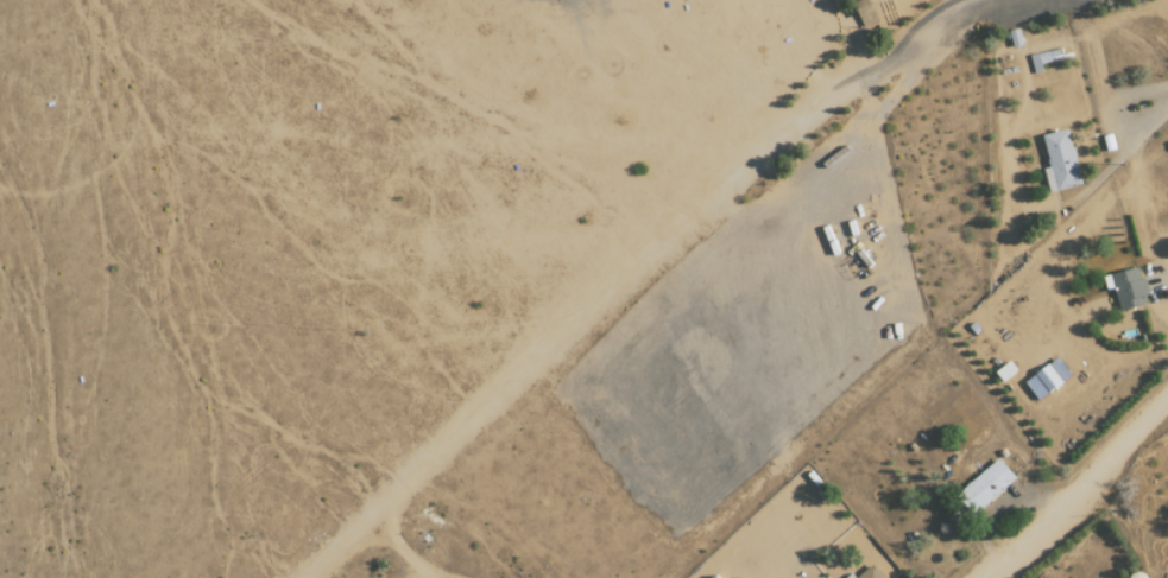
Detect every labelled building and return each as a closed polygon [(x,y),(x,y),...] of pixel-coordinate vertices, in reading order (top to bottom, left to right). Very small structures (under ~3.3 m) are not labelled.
[(1041,136),(1050,167),(1043,169),(1050,192),(1082,183),(1067,129),(1041,136)] [(1137,267),(1103,277),(1107,291),(1113,289),(1120,312),(1148,304),(1137,267)] [(1015,480),(999,460),(953,496),(970,517),(1015,480)] [(872,565),(857,577),(884,577),(872,565)]
